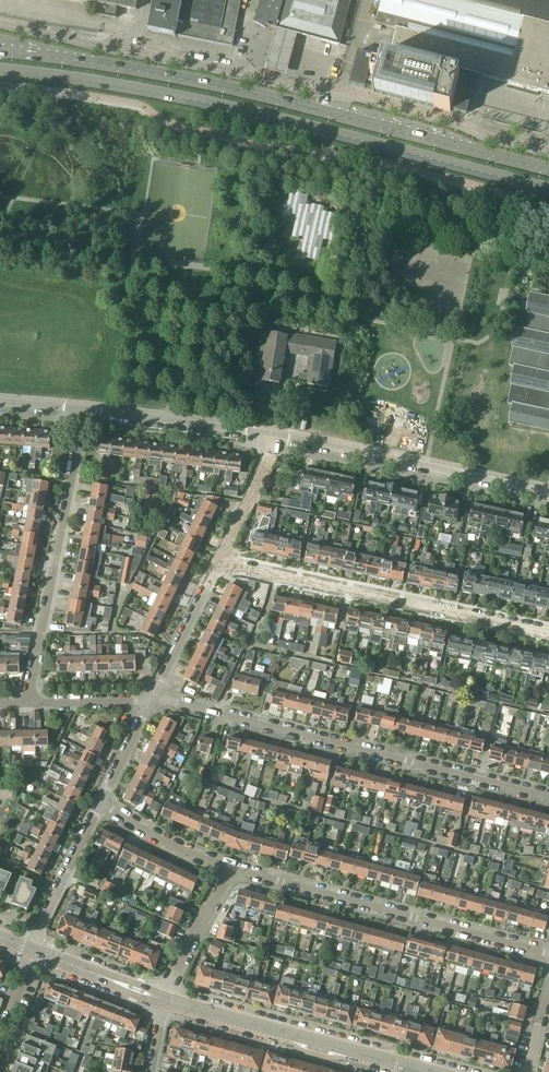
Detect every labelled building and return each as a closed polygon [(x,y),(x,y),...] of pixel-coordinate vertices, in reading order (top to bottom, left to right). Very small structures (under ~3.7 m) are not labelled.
[(104,4),(102,15),(116,18),(118,7),(136,10),(138,0),(82,0),(104,4)] [(148,30),(233,48),(236,32),(235,32),(241,0),(153,0),(148,30)] [(255,22),(276,28),(297,34),(339,45),(351,0),(261,0),(255,22)] [(548,93),(548,0),(524,0),(519,17),(455,0),(381,0),(375,23),(396,28),(390,51),(392,52),(390,58),(383,56),(383,55),(382,55),(379,68),(373,66),(371,76),(376,78),(373,92),(374,92),(374,91),(434,107),(434,108),(450,112),(451,110),(467,114),(475,82),(459,78),(460,75),(445,71),(446,66),(548,93)] [(297,34),(276,28),(266,71),(286,76),(297,34)] [(297,216),(296,222),(292,237),(299,239),(300,236),(305,237),(300,259),(306,261),(307,259),(319,261),(325,235),(336,238),(341,215),(323,211),(324,207),(312,204),(312,206),(307,205),(309,195),(291,191),(285,216),(291,217),(292,215),(297,216)] [(530,294),(526,312),(530,313),(526,331),(516,329),(512,346),(513,347),(509,366),(514,367),(511,384),(512,384),(507,404),(513,405),(509,422),(548,430),(548,412),(547,412),(548,401),(548,298),(530,294)] [(275,332),(275,333),(274,334),(261,332),(252,386),(262,388),(263,381),(280,384),(285,353),(310,357),(306,384),(329,387),(337,342),(336,341),(336,342),(328,341),(328,340),(328,341),(321,340),(321,339),(320,339),(313,338),(312,337),(312,338),(305,337),(305,336),(304,337),(297,336),(297,335),(297,336),(287,334),(287,336),(282,335),(282,334),(281,333),(280,333),(279,332),(278,332),(277,332),(276,332),(275,332)] [(4,445),(3,469),(9,469),(9,463),(10,451),(11,445),(12,428),(0,427),(0,444),(4,445)] [(12,428),(11,445),(23,446),(25,429),(12,428)] [(25,429),(23,446),(31,447),(30,464),(35,465),(36,459),(35,459),(38,430),(25,429)] [(38,430),(35,459),(36,459),(41,460),(42,448),(50,449),(52,431),(38,430)] [(100,437),(97,454),(104,455),(103,466),(109,467),(110,460),(111,455),(113,438),(100,437)] [(113,438),(111,455),(124,457),(126,440),(113,438)] [(126,440),(124,457),(131,458),(130,463),(136,464),(136,459),(137,459),(139,442),(126,440)] [(136,464),(135,470),(141,471),(142,460),(150,460),(152,443),(139,442),(137,459),(136,459),(136,464)] [(152,443),(150,460),(156,461),(156,467),(155,473),(161,474),(162,462),(163,462),(165,445),(152,443)] [(165,445),(163,462),(176,464),(178,447),(165,445)] [(178,447),(176,464),(182,465),(189,466),(191,448),(178,447)] [(191,448),(189,466),(201,467),(202,467),(204,450),(191,448)] [(201,467),(200,473),(214,474),(214,469),(215,469),(218,452),(204,450),(202,467),(201,467)] [(218,452),(215,469),(227,471),(228,471),(230,454),(218,452)] [(227,471),(226,483),(232,483),(233,471),(241,472),(243,455),(230,454),(228,471),(227,471)] [(289,500),(288,507),(304,510),(310,512),(312,501),(317,472),(312,471),(313,470),(306,468),(305,470),(304,470),(303,477),(296,475),(295,484),(301,485),(301,486),(300,492),(304,493),(302,503),(289,500)] [(187,477),(188,478),(189,471),(181,470),(181,476),(180,476),(179,485),(186,486),(187,477)] [(317,472),(312,501),(316,502),(319,489),(327,491),(331,473),(323,472),(322,473),(317,472)] [(327,491),(326,497),(339,499),(343,478),(338,477),(338,475),(331,473),(327,491)] [(339,500),(338,501),(339,501),(346,502),(348,495),(353,496),(356,480),(355,480),(356,478),(348,477),(348,479),(343,478),(339,499),(339,500)] [(25,479),(24,484),(28,485),(26,493),(27,493),(47,497),(49,484),(35,481),(25,479)] [(364,492),(362,499),(364,500),(364,501),(371,502),(369,515),(374,516),(375,512),(381,486),(376,485),(376,483),(369,482),(368,484),(367,483),(365,493),(364,492)] [(94,484),(92,498),(106,501),(117,503),(124,504),(125,498),(113,496),(107,495),(108,487),(94,484)] [(381,486),(375,512),(380,513),(382,504),(390,506),(394,486),(386,485),(386,487),(381,486)] [(394,486),(390,506),(396,507),(395,514),(401,515),(406,492),(401,491),(402,488),(394,486)] [(127,487),(126,496),(133,498),(135,488),(127,487)] [(225,487),(224,495),(237,496),(238,489),(225,487)] [(401,515),(400,522),(404,523),(406,516),(408,517),(409,510),(416,511),(419,494),(418,494),(419,492),(412,491),(411,493),(406,492),(401,515)] [(27,493),(25,506),(44,510),(47,497),(27,493)] [(200,499),(194,511),(198,513),(199,513),(199,514),(212,520),(218,508),(216,507),(220,499),(201,496),(200,499)] [(425,509),(423,521),(433,523),(434,515),(443,517),(447,498),(438,496),(438,498),(433,497),(430,510),(425,509)] [(92,498),(89,510),(109,514),(110,509),(105,508),(105,507),(106,501),(92,498)] [(443,517),(442,520),(456,523),(460,503),(455,502),(455,499),(447,498),(443,517)] [(5,502),(4,510),(9,512),(15,513),(16,513),(17,510),(18,505),(5,502)] [(258,504),(256,512),(270,514),(271,507),(258,504)] [(18,505),(17,510),(29,512),(27,520),(42,523),(44,510),(25,506),(18,505)] [(469,514),(468,521),(469,521),(468,527),(476,529),(475,537),(480,538),(486,508),(473,505),(471,515),(469,514)] [(486,508),(480,538),(484,539),(486,526),(495,528),(499,511),(486,508)] [(314,509),(312,516),(322,518),(322,517),(323,511),(314,509)] [(89,510),(87,523),(101,526),(102,519),(114,521),(115,515),(109,514),(89,510)] [(297,512),(286,510),(285,516),(296,518),(297,512)] [(353,522),(359,523),(361,511),(355,510),(353,522)] [(323,511),(322,517),(327,518),(331,519),(332,513),(323,511)] [(341,512),(337,511),(335,518),(350,521),(351,514),(341,512)] [(499,511),(495,528),(503,530),(502,536),(501,543),(505,544),(507,537),(508,531),(512,514),(499,511)] [(271,519),(264,552),(268,553),(268,554),(275,556),(279,539),(271,537),(273,527),(275,528),(277,513),(272,512),(270,519),(271,519)] [(298,512),(297,519),(309,521),(310,515),(303,513),(298,512)] [(172,524),(175,517),(170,514),(166,521),(172,524)] [(191,518),(188,523),(193,525),(193,526),(206,532),(212,520),(199,514),(196,520),(191,518)] [(508,531),(507,537),(511,538),(512,532),(513,532),(521,534),(525,516),(512,514),(508,531)] [(251,532),(248,547),(251,548),(251,549),(252,549),(252,551),(259,552),(259,551),(264,552),(271,519),(270,519),(263,517),(258,530),(251,532)] [(534,536),(547,539),(548,531),(548,522),(538,519),(534,536)] [(27,520),(25,533),(39,535),(42,523),(27,520)] [(378,522),(373,520),(372,528),(385,531),(386,526),(378,524),(378,522)] [(87,523),(84,536),(110,541),(111,536),(105,535),(106,527),(101,526),(87,523)] [(399,527),(398,530),(406,532),(407,525),(400,523),(399,527)] [(163,525),(157,537),(165,541),(171,529),(163,525)] [(423,539),(426,527),(419,525),(417,538),(423,539)] [(193,526),(187,537),(200,544),(206,532),(193,526)] [(319,528),(317,537),(318,537),(323,538),(324,532),(325,530),(319,528)] [(292,537),(288,557),(292,558),(292,559),(299,561),(299,559),(300,560),(305,539),(297,537),(298,532),(293,531),(292,537)] [(323,538),(318,563),(322,564),(322,566),(329,567),(333,550),(326,549),(325,549),(329,533),(324,532),(323,538)] [(25,533),(22,546),(36,548),(37,547),(40,548),(41,541),(38,540),(39,535),(25,533)] [(451,544),(457,546),(460,534),(453,533),(451,544)] [(180,534),(174,545),(177,547),(182,549),(195,555),(200,544),(187,537),(180,534)] [(467,536),(460,534),(457,546),(465,547),(467,536)] [(145,548),(145,547),(147,538),(147,537),(145,537),(138,535),(135,546),(145,548)] [(84,536),(82,549),(102,553),(105,554),(106,546),(109,547),(110,541),(84,536)] [(279,539),(275,556),(283,558),(283,556),(288,557),(292,537),(288,536),(287,541),(279,539)] [(310,539),(305,561),(306,561),(306,562),(313,564),(313,562),(318,563),(323,538),(318,537),(318,540),(310,539)] [(372,548),(366,573),(371,574),(370,576),(378,578),(382,561),(380,560),(380,558),(374,557),(378,542),(373,541),(372,543),(371,547),(372,548)] [(441,542),(440,542),(434,541),(433,548),(440,549),(441,542)] [(333,550),(329,567),(337,569),(337,567),(342,568),(347,543),(343,542),(342,546),(334,544),(333,550)] [(347,543),(342,568),(347,569),(346,571),(354,572),(357,555),(350,554),(352,544),(347,543)] [(9,550),(8,556),(34,561),(36,548),(22,546),(17,544),(16,552),(9,550)] [(171,544),(169,549),(174,551),(179,553),(176,561),(189,567),(195,555),(182,549),(177,547),(174,545),(171,544)] [(505,544),(503,554),(514,556),(519,557),(522,556),(522,551),(511,545),(505,544)] [(357,555),(354,572),(361,574),(362,572),(366,573),(372,548),(371,547),(367,547),(365,555),(364,555),(364,557),(357,555)] [(382,561),(378,578),(385,579),(386,578),(391,579),(396,553),(397,548),(393,547),(390,558),(389,558),(388,562),(382,561)] [(532,550),(525,548),(524,548),(522,557),(523,558),(522,560),(529,562),(532,550)] [(82,549),(79,562),(99,566),(100,566),(102,553),(82,549)] [(412,562),(408,582),(409,583),(409,584),(415,585),(415,584),(420,585),(426,559),(427,553),(423,552),(423,555),(421,555),(419,564),(412,562)] [(396,553),(391,579),(395,580),(395,581),(401,583),(402,581),(403,581),(406,566),(398,564),(400,554),(396,553)] [(8,556),(7,562),(13,563),(12,571),(17,572),(17,571),(31,574),(34,561),(8,556)] [(156,558),(154,564),(159,567),(165,570),(170,572),(183,579),(189,567),(176,561),(171,558),(168,564),(162,561),(156,558)] [(426,559),(420,585),(425,586),(424,587),(432,589),(437,566),(429,565),(430,560),(426,559)] [(75,566),(74,573),(77,573),(77,575),(91,578),(96,579),(99,566),(79,562),(78,566),(75,566)] [(437,566),(432,589),(440,591),(440,589),(444,590),(450,564),(445,563),(444,568),(437,566)] [(450,564),(444,590),(449,591),(449,592),(455,594),(456,592),(457,593),(460,577),(452,575),(453,572),(454,572),(455,565),(450,564)] [(465,574),(462,589),(474,592),(480,567),(476,566),(474,576),(465,574)] [(165,570),(159,567),(157,572),(163,575),(165,570)] [(480,567),(474,592),(487,595),(490,579),(484,578),(484,575),(483,574),(484,568),(480,567)] [(17,572),(15,584),(29,587),(31,574),(17,571),(17,572)] [(502,582),(499,597),(511,600),(514,584),(508,583),(508,581),(508,578),(509,572),(504,571),(503,578),(502,582)] [(135,573),(127,572),(124,584),(129,585),(135,573)] [(170,572),(165,584),(178,590),(183,579),(170,572)] [(77,575),(74,588),(88,590),(91,578),(77,575)] [(138,576),(134,584),(140,586),(144,579),(138,576)] [(514,584),(511,600),(523,602),(528,577),(524,576),(522,586),(514,584)] [(528,577),(523,602),(535,605),(538,589),(531,588),(533,578),(528,577)] [(234,586),(243,590),(248,585),(249,581),(250,580),(237,578),(234,586)] [(535,605),(548,608),(548,601),(548,578),(546,591),(538,589),(535,605)] [(490,579),(487,595),(499,597),(502,582),(498,581),(490,579)] [(15,584),(12,597),(26,600),(29,587),(15,584)] [(142,587),(140,586),(134,584),(132,589),(140,593),(142,587)] [(150,585),(148,590),(154,593),(159,596),(172,602),(178,590),(165,584),(161,590),(150,585)] [(230,584),(224,597),(237,603),(242,605),(247,608),(250,604),(250,602),(245,600),(244,600),(239,597),(243,590),(234,586),(230,584)] [(74,588),(72,600),(86,603),(88,590),(74,588)] [(152,598),(154,593),(148,590),(146,595),(151,598),(152,598)] [(151,598),(147,605),(153,607),(153,608),(166,614),(172,602),(159,596),(154,593),(152,598),(151,598)] [(12,597),(10,610),(24,613),(26,600),(12,597)] [(224,597),(218,609),(231,615),(234,608),(246,614),(249,608),(247,608),(242,605),(237,603),(224,597)] [(275,597),(272,611),(285,614),(288,600),(275,597)] [(72,600),(69,613),(89,617),(92,604),(86,603),(72,600)] [(284,620),(283,621),(296,624),(301,602),(288,600),(285,614),(284,620)] [(301,602),(296,624),(309,626),(311,619),(314,605),(301,602)] [(314,605),(311,619),(317,620),(314,633),(321,634),(326,608),(314,605)] [(103,619),(110,621),(113,608),(105,607),(103,619)] [(123,607),(120,613),(131,619),(138,622),(135,628),(140,630),(142,631),(155,637),(160,626),(148,619),(142,617),(136,614),(134,612),(123,607)] [(139,608),(136,614),(142,617),(145,611),(139,608)] [(150,615),(148,619),(160,626),(166,614),(153,608),(150,615)] [(326,608),(321,634),(326,635),(329,623),(337,625),(340,611),(326,608)] [(218,609),(212,620),(236,631),(238,626),(233,624),(228,621),(231,615),(218,609)] [(10,610),(7,623),(21,626),(24,613),(10,610)] [(253,610),(250,616),(258,620),(261,614),(254,611),(253,610)] [(349,611),(345,630),(349,631),(349,633),(357,635),(359,626),(362,612),(356,611),(356,612),(349,611)] [(362,612),(359,626),(371,629),(374,616),(368,615),(369,613),(362,612)] [(69,613),(67,627),(75,628),(75,632),(89,632),(91,624),(96,625),(97,619),(89,617),(69,613)] [(369,639),(368,642),(380,645),(381,645),(382,640),(386,617),(380,616),(380,617),(374,616),(371,629),(369,639)] [(386,617),(382,640),(389,641),(388,650),(392,651),(398,621),(393,620),(393,618),(386,617)] [(278,619),(276,625),(275,625),(273,635),(279,637),(281,626),(283,620),(278,619)] [(212,620),(206,632),(219,638),(220,638),(223,631),(228,634),(233,636),(236,631),(212,620)] [(398,621),(392,651),(397,652),(398,645),(406,647),(408,637),(411,622),(404,621),(404,622),(398,621)] [(411,622),(408,637),(420,639),(423,626),(417,625),(417,624),(411,622)] [(418,647),(417,654),(421,655),(423,649),(430,650),(435,627),(429,626),(428,627),(423,626),(420,639),(419,641),(418,647)] [(430,650),(429,652),(438,654),(437,658),(441,659),(447,631),(441,630),(441,629),(435,627),(430,650)] [(206,632),(201,643),(214,650),(219,652),(223,654),(224,655),(227,650),(221,647),(222,647),(225,640),(220,638),(219,638),(206,632)] [(17,644),(17,636),(6,636),(6,644),(17,644)] [(447,652),(446,657),(458,659),(459,655),(462,639),(450,637),(447,652)] [(459,655),(458,659),(471,662),(472,657),(471,657),(475,642),(462,639),(459,655)] [(475,642),(471,657),(472,657),(479,659),(477,671),(481,672),(484,660),(487,645),(475,642)] [(201,643),(195,655),(208,661),(214,664),(217,658),(220,659),(223,654),(219,652),(214,650),(201,643)] [(116,657),(110,657),(110,672),(123,671),(123,645),(116,645),(116,657)] [(128,645),(123,645),(123,671),(137,671),(137,668),(136,656),(135,656),(128,656),(128,645)] [(484,660),(481,672),(486,673),(487,666),(494,667),(495,662),(499,647),(487,645),(484,660)] [(57,658),(57,659),(57,665),(58,673),(71,672),(71,658),(70,653),(70,646),(64,646),(64,653),(57,653),(57,658)] [(91,657),(84,658),(84,672),(97,672),(97,657),(97,652),(97,646),(96,646),(91,646),(91,651),(91,657)] [(238,659),(243,649),(239,647),(234,656),(238,659)] [(495,662),(494,667),(495,668),(495,667),(503,668),(501,679),(505,680),(506,677),(505,677),(508,665),(511,650),(499,647),(495,662)] [(255,651),(249,650),(246,659),(253,661),(255,651)] [(508,665),(505,677),(506,677),(510,678),(512,671),(519,672),(520,667),(523,652),(511,650),(508,665)] [(136,656),(137,668),(146,668),(146,658),(146,651),(135,651),(135,656),(136,656)] [(341,651),(338,662),(344,663),(347,653),(341,651)] [(102,652),(97,652),(97,657),(97,672),(110,672),(110,657),(102,657),(102,652)] [(520,667),(519,672),(527,674),(525,682),(530,683),(530,680),(532,670),(536,655),(523,652),(520,667)] [(20,654),(7,654),(7,674),(20,674),(20,654)] [(189,667),(202,673),(210,677),(216,665),(214,664),(208,661),(195,655),(189,667)] [(532,670),(530,680),(535,681),(535,677),(543,679),(544,673),(547,657),(536,655),(532,670)] [(76,658),(71,658),(71,672),(84,672),(84,658),(76,658)] [(303,660),(292,658),(288,663),(298,673),(305,666),(300,664),(303,660)] [(377,660),(372,659),(369,670),(375,671),(377,660)] [(227,670),(232,673),(236,664),(231,662),(227,670)] [(280,667),(275,662),(268,670),(272,675),(280,667)] [(311,669),(317,671),(319,664),(314,663),(311,669)] [(319,664),(317,671),(325,672),(327,666),(319,664)] [(341,676),(350,678),(353,668),(343,666),(341,676)] [(189,667),(183,679),(196,685),(202,687),(205,681),(221,689),(224,684),(215,679),(213,678),(210,677),(202,673),(189,667)] [(362,670),(353,668),(351,679),(359,681),(362,670)] [(423,682),(425,672),(424,671),(423,676),(415,674),(416,670),(414,669),(412,679),(423,682)] [(250,673),(245,692),(258,696),(259,691),(266,693),(268,683),(269,682),(270,676),(250,671),(249,673),(250,673)] [(398,679),(399,676),(400,673),(388,671),(387,677),(398,679)] [(235,675),(232,689),(245,692),(250,673),(249,673),(245,672),(243,677),(235,675)] [(425,672),(423,682),(436,685),(437,679),(425,676),(426,672),(425,672)] [(452,689),(453,683),(454,676),(450,675),(448,682),(441,681),(440,686),(452,689)] [(266,693),(266,694),(272,695),(270,704),(283,707),(287,690),(275,687),(275,685),(270,680),(269,682),(268,683),(266,693)] [(452,689),(464,692),(466,686),(453,683),(452,689)] [(478,689),(466,686),(464,692),(476,694),(478,689)] [(478,688),(478,689),(476,694),(476,695),(488,697),(490,691),(478,688)] [(287,690),(283,707),(296,711),(300,693),(287,690)] [(300,693),(296,711),(309,714),(313,697),(314,692),(310,691),(308,695),(300,693)] [(313,697),(309,714),(321,717),(326,700),(325,700),(327,694),(315,691),(313,697)] [(500,703),(512,705),(514,698),(502,695),(500,703)] [(524,707),(536,710),(538,701),(526,698),(524,707)] [(476,708),(480,709),(482,702),(469,699),(467,705),(476,707),(476,708)] [(326,700),(321,717),(334,720),(338,703),(326,700)] [(536,710),(537,709),(540,710),(548,712),(548,709),(548,706),(542,704),(542,702),(538,701),(536,710)] [(495,704),(482,702),(480,709),(485,710),(486,709),(496,711),(496,708),(495,704)] [(338,703),(334,720),(347,723),(351,706),(343,704),(338,703)] [(359,703),(355,721),(368,724),(371,710),(372,706),(359,703)] [(384,716),(381,727),(393,731),(397,717),(398,712),(385,708),(384,716)] [(513,717),(526,719),(527,712),(515,709),(513,717)] [(371,710),(368,724),(381,727),(384,716),(376,714),(376,711),(375,711),(371,710)] [(30,732),(23,732),(23,747),(35,747),(35,732),(35,712),(31,712),(31,719),(30,719),(30,732)] [(39,712),(35,712),(35,732),(35,747),(49,746),(48,732),(41,732),(41,719),(39,719),(39,712)] [(529,720),(538,722),(540,715),(527,712),(526,719),(529,720)] [(0,733),(0,747),(10,747),(10,733),(10,713),(6,713),(6,720),(4,720),(5,732),(0,733)] [(14,713),(10,713),(10,733),(10,747),(23,747),(23,732),(16,732),(16,719),(14,719),(14,713)] [(164,718),(158,731),(171,737),(177,724),(181,726),(185,718),(171,715),(168,720),(164,718)] [(397,717),(393,731),(406,734),(409,722),(401,720),(402,718),(397,717)] [(409,722),(406,734),(419,737),(422,723),(417,722),(417,724),(415,723),(409,722)] [(422,723),(419,737),(432,740),(435,728),(427,726),(427,724),(422,723)] [(435,728),(432,740),(444,743),(449,726),(444,724),(442,730),(435,728)] [(89,732),(87,737),(92,739),(105,746),(111,734),(98,727),(93,725),(89,732)] [(449,726),(444,743),(457,747),(460,735),(462,729),(449,726)] [(524,728),(520,742),(524,743),(528,729),(524,728)] [(473,736),(470,750),(483,753),(486,741),(488,733),(475,729),(473,736)] [(158,731),(153,742),(166,748),(170,750),(176,753),(178,750),(179,747),(168,742),(171,737),(158,731)] [(184,736),(179,733),(176,739),(182,742),(184,736)] [(185,740),(191,743),(195,737),(189,733),(185,740)] [(460,735),(457,747),(470,750),(473,736),(468,735),(468,737),(460,735)] [(201,737),(197,751),(205,753),(210,755),(214,741),(201,737)] [(229,737),(226,749),(228,749),(227,751),(233,753),(231,761),(237,762),(239,754),(243,740),(229,737)] [(89,745),(86,752),(99,758),(105,746),(92,739),(89,745)] [(493,739),(488,759),(501,762),(506,745),(507,742),(494,739),(493,739)] [(243,740),(239,754),(244,755),(244,753),(245,753),(253,755),(256,743),(243,740)] [(153,742),(147,753),(160,760),(166,748),(153,742)] [(256,743),(253,755),(260,757),(259,759),(264,761),(265,760),(268,747),(256,743)] [(67,747),(62,745),(58,752),(63,754),(67,747)] [(506,745),(501,762),(515,765),(519,748),(506,745)] [(268,747),(265,760),(269,762),(270,760),(271,760),(277,761),(278,762),(281,750),(268,747)] [(519,748),(515,765),(527,769),(531,751),(519,748)] [(277,761),(275,769),(288,772),(289,767),(290,767),(294,753),(281,750),(278,762),(277,761)] [(531,751),(527,769),(540,772),(543,760),(544,754),(531,751)] [(72,752),(70,758),(80,763),(93,769),(99,758),(86,752),(83,757),(72,752)] [(147,753),(141,765),(154,772),(159,774),(164,777),(167,771),(161,769),(156,767),(160,760),(147,753)] [(294,753),(290,767),(295,768),(296,766),(304,768),(307,756),(294,753)] [(17,756),(11,756),(11,766),(21,766),(21,761),(17,761),(17,756)] [(307,756),(304,768),(311,770),(311,772),(315,773),(316,774),(319,759),(307,756)] [(70,758),(67,763),(77,768),(78,768),(74,775),(87,781),(93,769),(80,763),(70,758)] [(315,773),(314,778),(327,781),(329,774),(332,763),(319,759),(316,774),(315,773)] [(540,772),(548,774),(548,762),(543,760),(540,772)] [(52,763),(49,770),(56,773),(59,767),(52,763)] [(141,765),(135,777),(148,783),(148,784),(154,786),(158,779),(163,782),(165,777),(164,777),(159,774),(154,772),(141,765)] [(213,766),(209,778),(216,781),(218,774),(220,769),(213,766)] [(334,781),(333,786),(346,789),(347,786),(347,785),(350,772),(337,768),(334,780),(334,781)] [(49,770),(46,775),(49,777),(58,781),(64,784),(69,786),(82,793),(87,781),(74,775),(71,781),(61,776),(56,773),(49,770)] [(34,777),(23,771),(20,779),(31,784),(34,777)] [(221,775),(218,774),(216,781),(229,786),(232,779),(234,774),(226,771),(224,776),(221,775)] [(171,780),(172,780),(174,775),(167,772),(165,777),(171,780)] [(190,776),(181,772),(177,780),(186,784),(190,776)] [(350,772),(347,785),(347,786),(352,787),(352,785),(360,787),(363,775),(350,772)] [(363,775),(360,787),(368,789),(368,791),(372,792),(376,778),(363,775)] [(49,777),(46,782),(60,789),(56,795),(63,798),(76,805),(82,793),(69,786),(64,784),(58,781),(49,777)] [(135,777),(130,789),(142,795),(148,784),(148,783),(135,777)] [(200,787),(202,780),(193,777),(190,784),(200,787)] [(376,778),(372,792),(377,793),(378,791),(385,793),(388,781),(376,778)] [(385,793),(384,799),(397,803),(398,799),(398,798),(401,784),(388,781),(385,793)] [(401,784),(398,798),(398,799),(403,800),(403,798),(411,800),(414,788),(401,784)] [(255,798),(256,796),(259,789),(248,785),(244,794),(254,798),(255,798)] [(414,788),(411,800),(419,802),(418,804),(419,804),(423,805),(427,791),(414,788)] [(130,789),(124,801),(137,807),(140,800),(145,803),(150,806),(151,804),(153,800),(147,797),(142,795),(130,789)] [(234,800),(236,793),(229,790),(226,797),(234,800)] [(423,805),(428,806),(429,804),(436,806),(439,794),(427,791),(423,805)] [(147,797),(153,800),(155,795),(150,792),(147,797)] [(171,794),(161,815),(174,821),(180,805),(183,799),(171,794)] [(439,794),(436,806),(445,808),(444,810),(448,811),(452,797),(439,794)] [(312,803),(309,802),(306,809),(321,813),(325,799),(314,796),(312,803)] [(44,797),(41,803),(46,805),(52,808),(57,810),(70,817),(76,805),(63,798),(63,799),(60,805),(44,797)] [(448,811),(447,815),(461,819),(465,801),(452,797),(448,811)] [(473,798),(469,816),(481,819),(486,801),(473,798)] [(328,800),(324,813),(333,816),(337,802),(328,800)] [(159,811),(162,805),(154,801),(150,807),(159,811)] [(486,801),(481,819),(494,822),(495,816),(498,804),(486,801)] [(494,822),(494,823),(507,826),(507,825),(508,820),(512,808),(498,804),(495,816),(494,822)] [(180,805),(174,821),(187,826),(192,814),(193,811),(180,805)] [(508,820),(507,825),(519,828),(524,811),(512,808),(508,820)] [(55,815),(52,822),(64,828),(70,817),(57,810),(55,815)] [(205,816),(199,831),(210,836),(215,824),(217,821),(216,820),(210,818),(212,812),(207,810),(204,815),(205,816)] [(192,814),(187,826),(199,831),(205,816),(204,815),(193,811),(192,814)] [(524,811),(519,828),(520,828),(532,831),(537,814),(524,811)] [(215,824),(210,836),(222,841),(229,826),(228,825),(231,819),(219,814),(216,820),(217,821),(215,824)] [(372,826),(378,827),(380,815),(375,814),(372,826)] [(532,831),(545,834),(548,818),(548,817),(537,814),(532,831)] [(334,829),(339,830),(340,823),(327,820),(326,824),(334,826),(334,829)] [(32,827),(32,826),(24,822),(19,833),(27,836),(29,831),(32,827)] [(52,822),(46,833),(59,840),(64,828),(52,822)] [(239,835),(235,848),(241,851),(242,848),(249,850),(253,834),(255,826),(243,822),(241,831),(239,835)] [(351,831),(364,834),(365,827),(353,824),(353,826),(351,831)] [(229,826),(222,841),(228,844),(227,846),(235,848),(239,835),(241,831),(234,828),(229,826)] [(35,828),(32,833),(38,836),(41,831),(35,828)] [(101,829),(94,842),(101,845),(96,856),(101,859),(102,859),(108,848),(114,835),(101,829)] [(448,838),(441,837),(440,844),(445,845),(446,845),(456,848),(459,835),(450,832),(448,838)] [(46,833),(40,845),(53,851),(59,840),(46,833)] [(278,841),(274,857),(287,860),(290,848),(291,844),(283,842),(285,834),(281,833),(278,841)] [(384,835),(378,833),(373,853),(379,855),(384,835)] [(18,834),(14,843),(19,845),(23,837),(18,834)] [(253,834),(249,850),(261,854),(264,841),(266,837),(253,834)] [(101,859),(94,872),(97,874),(106,861),(111,851),(111,850),(118,854),(125,841),(114,835),(108,848),(102,859),(101,859)] [(490,836),(484,835),(482,844),(488,845),(490,836)] [(264,841),(261,854),(274,857),(278,841),(266,837),(264,841)] [(294,841),(290,857),(304,861),(308,844),(294,841)] [(459,849),(469,852),(470,845),(460,842),(459,849)] [(426,845),(417,843),(415,850),(424,852),(426,845)] [(308,844),(304,861),(316,864),(321,848),(308,844)] [(40,845),(34,857),(47,863),(53,851),(40,845)] [(127,845),(117,867),(125,871),(128,865),(132,867),(139,852),(127,846),(127,845)] [(23,852),(29,855),(32,849),(26,846),(23,852)] [(429,854),(437,856),(439,849),(431,847),(429,854)] [(13,853),(27,860),(29,855),(23,852),(15,848),(13,853)] [(321,848),(316,864),(329,867),(334,851),(321,848)] [(334,851),(329,867),(342,871),(346,855),(334,851)] [(139,852),(132,867),(143,872),(144,873),(151,857),(139,852)] [(456,853),(455,860),(451,875),(456,877),(461,855),(456,853)] [(346,855),(342,871),(354,874),(359,858),(346,855)] [(34,857),(28,869),(41,876),(47,863),(34,857)] [(151,857),(144,873),(151,876),(156,878),(163,863),(151,857)] [(359,858),(354,874),(367,878),(371,861),(359,858)] [(371,861),(367,878),(379,881),(383,865),(371,861)] [(396,868),(392,884),(405,888),(409,872),(408,872),(410,865),(398,862),(396,868)] [(163,863),(156,878),(160,880),(168,884),(175,868),(163,863)] [(512,865),(506,864),(503,874),(509,877),(511,870),(512,871),(513,865),(512,865)] [(383,865),(379,881),(392,884),(396,868),(383,865)] [(175,868),(168,884),(175,887),(180,889),(187,874),(175,868)] [(0,901),(13,875),(0,870),(0,901)] [(409,872),(405,888),(417,891),(421,875),(409,872)] [(538,878),(544,879),(541,887),(548,889),(548,875),(545,874),(539,872),(538,878)] [(187,874),(180,889),(183,891),(191,894),(198,879),(187,874)] [(496,875),(495,881),(503,884),(505,878),(496,875)] [(28,910),(37,891),(31,888),(33,882),(21,878),(14,897),(13,896),(13,897),(9,896),(7,902),(28,910)] [(421,884),(418,896),(431,900),(436,883),(431,882),(429,886),(421,884)] [(107,883),(103,891),(111,895),(115,886),(107,883)] [(436,883),(431,900),(444,903),(448,887),(436,883)] [(448,887),(444,903),(457,906),(461,890),(448,887)] [(86,889),(83,896),(95,901),(98,894),(86,889)] [(486,897),(482,913),(495,917),(499,901),(498,901),(500,895),(492,892),(493,891),(488,889),(486,897)] [(461,890),(457,906),(469,910),(474,894),(461,890)] [(239,891),(235,907),(243,909),(247,911),(252,894),(239,891)] [(542,891),(540,899),(548,902),(548,894),(542,891)] [(98,894),(95,901),(100,903),(104,896),(98,894)] [(252,894),(247,911),(248,911),(256,913),(260,914),(264,897),(252,894)] [(474,894),(469,910),(482,913),(486,897),(474,894)] [(167,903),(173,906),(175,899),(170,897),(167,903)] [(264,897),(260,914),(265,915),(274,917),(278,901),(264,897)] [(499,901),(495,917),(507,920),(513,899),(508,898),(506,903),(499,901)] [(175,899),(173,906),(184,911),(187,904),(175,899)] [(513,899),(507,920),(520,923),(524,907),(516,905),(518,901),(513,899)] [(63,917),(57,932),(58,932),(58,933),(59,934),(58,935),(65,938),(66,937),(70,938),(77,921),(78,919),(82,910),(72,906),(69,905),(64,917),(63,917)] [(279,906),(275,922),(276,923),(287,926),(291,909),(279,906)] [(524,907),(520,923),(532,927),(537,911),(524,907)] [(164,914),(162,919),(178,925),(183,913),(172,908),(169,916),(164,914)] [(291,909),(287,926),(299,929),(304,913),(291,909)] [(89,926),(82,943),(87,945),(87,946),(93,948),(93,947),(94,947),(100,930),(94,928),(96,924),(95,923),(99,912),(96,911),(92,916),(89,926)] [(138,911),(135,917),(132,923),(135,924),(135,923),(136,923),(138,919),(146,923),(149,916),(145,914),(138,911)] [(532,927),(545,930),(546,926),(548,926),(548,914),(537,911),(532,927)] [(304,913),(299,929),(312,933),(316,916),(304,913)] [(77,921),(70,938),(71,939),(71,940),(77,942),(77,941),(82,943),(89,926),(92,916),(88,914),(84,924),(77,921)] [(316,916),(312,933),(317,934),(319,930),(326,932),(329,920),(316,916)] [(228,918),(226,925),(243,929),(245,922),(228,918)] [(326,932),(325,936),(332,938),(337,939),(342,923),(329,920),(326,932)] [(172,939),(177,928),(163,922),(158,933),(172,939)] [(100,930),(94,947),(95,948),(94,949),(100,951),(101,950),(106,952),(112,935),(116,925),(112,923),(110,927),(109,927),(107,933),(100,930)] [(112,935),(106,952),(111,954),(110,955),(116,957),(117,956),(117,957),(124,940),(117,937),(122,925),(116,923),(116,925),(112,935)] [(342,923),(337,939),(342,940),(350,942),(354,926),(342,923)] [(221,926),(217,939),(233,943),(234,943),(237,930),(233,929),(221,926)] [(354,926),(350,942),(358,945),(362,946),(367,930),(354,926)] [(367,930),(362,946),(367,947),(375,949),(379,933),(367,930)] [(124,940),(117,957),(118,957),(118,958),(124,960),(124,959),(129,961),(139,934),(135,932),(131,942),(124,940)] [(379,933),(375,949),(383,951),(388,953),(392,936),(379,933)] [(139,934),(129,961),(134,963),(134,964),(140,967),(140,965),(143,966),(149,949),(148,949),(141,946),(141,945),(143,942),(142,942),(144,936),(139,934)] [(392,936),(388,953),(393,954),(394,950),(403,952),(406,940),(392,936)] [(409,937),(404,956),(417,959),(422,940),(409,937)] [(218,957),(220,953),(223,954),(225,945),(214,940),(207,952),(218,957)] [(422,940),(417,959),(430,962),(431,960),(435,943),(422,940)] [(149,949),(143,966),(146,967),(145,969),(154,972),(164,947),(162,947),(163,946),(150,941),(148,947),(150,947),(149,949)] [(275,952),(280,954),(282,947),(277,945),(277,946),(269,943),(267,950),(275,952)] [(435,943),(431,960),(443,963),(447,947),(435,943)] [(287,948),(285,955),(293,957),(295,948),(287,946),(287,948)] [(447,947),(443,963),(455,967),(460,950),(447,947)] [(460,950),(455,967),(468,970),(473,954),(460,950)] [(306,961),(315,963),(318,953),(312,952),(311,955),(308,954),(306,961)] [(473,954),(468,970),(481,973),(482,969),(486,957),(473,954)] [(486,957),(482,969),(489,971),(488,975),(494,977),(498,961),(486,957)] [(498,961),(494,977),(506,980),(511,964),(498,961)] [(196,980),(195,984),(196,984),(196,985),(198,986),(197,987),(204,989),(205,988),(209,989),(213,972),(215,966),(202,962),(200,970),(198,971),(197,975),(198,976),(197,980),(196,980)] [(331,962),(330,969),(340,972),(342,965),(331,962)] [(213,972),(209,989),(210,989),(211,991),(215,992),(216,991),(221,992),(229,964),(224,963),(221,974),(213,972)] [(229,964),(221,992),(227,994),(227,995),(231,996),(233,995),(234,995),(238,978),(231,976),(233,965),(229,964)] [(254,971),(247,999),(252,1000),(251,1002),(257,1003),(258,1002),(259,1002),(264,985),(265,981),(258,979),(259,972),(258,972),(260,966),(255,964),(254,971)] [(511,964),(506,980),(519,984),(524,967),(511,964)] [(377,979),(381,981),(383,974),(385,967),(380,966),(377,979)] [(372,967),(369,977),(375,979),(378,968),(372,967)] [(519,984),(518,987),(523,988),(524,985),(532,987),(536,971),(524,967),(519,984)] [(238,978),(234,995),(235,996),(236,997),(240,999),(241,997),(247,999),(254,971),(248,969),(245,980),(238,978)] [(383,974),(381,981),(392,984),(394,983),(396,975),(388,973),(387,975),(383,974)] [(282,976),(275,1004),(281,1006),(281,1007),(285,1009),(287,1007),(288,1008),(292,991),(295,980),(288,978),(282,976)] [(264,985),(259,1002),(260,1002),(261,1004),(265,1005),(266,1004),(272,1006),(279,978),(274,977),(272,987),(264,985)] [(308,983),(301,1011),(306,1013),(307,1014),(311,1015),(312,1014),(313,1015),(318,998),(320,991),(312,989),(314,979),(310,978),(308,983)] [(374,983),(366,981),(364,989),(372,991),(374,983)] [(45,998),(39,1013),(51,1017),(53,1012),(63,987),(58,985),(58,984),(53,982),(52,983),(51,982),(45,998)] [(292,991),(288,1008),(289,1008),(290,1010),(294,1011),(295,1010),(301,1011),(308,983),(303,982),(302,988),(301,988),(300,992),(300,993),(292,991)] [(335,985),(326,1018),(332,1019),(332,1021),(336,1022),(338,1021),(339,1021),(343,1005),(336,1003),(341,985),(336,984),(335,985)] [(318,998),(313,1015),(315,1015),(315,1017),(319,1018),(321,1017),(326,1018),(335,985),(333,985),(329,989),(327,995),(327,996),(326,999),(326,1000),(318,998)] [(63,987),(53,1012),(64,1016),(74,991),(73,991),(73,990),(68,988),(68,989),(63,987)] [(405,989),(403,995),(412,998),(413,991),(405,989)] [(75,991),(74,991),(68,1007),(64,1016),(75,1020),(85,995),(79,993),(80,992),(75,990),(75,991)] [(85,995),(75,1020),(80,1022),(83,1013),(90,1016),(96,1000),(95,999),(96,998),(90,996),(90,997),(85,995)] [(343,1005),(339,1021),(340,1022),(341,1023),(345,1025),(346,1023),(352,1025),(359,997),(354,996),(351,1007),(343,1005)] [(96,1000),(90,1016),(96,1018),(93,1027),(92,1030),(96,1032),(98,1029),(107,1004),(102,1002),(103,1001),(97,999),(97,1000),(96,1000)] [(372,1012),(367,1029),(368,1029),(369,1031),(373,1032),(374,1031),(380,1032),(389,1000),(383,999),(379,1014),(372,1012)] [(389,1000),(380,1032),(385,1034),(386,1036),(390,1037),(391,1036),(392,1036),(397,1019),(389,1017),(393,1002),(389,1000)] [(361,1001),(354,1025),(360,1027),(360,1029),(364,1030),(366,1029),(367,1029),(372,1012),(371,1012),(373,1005),(361,1001)] [(107,1004),(98,1029),(102,1031),(106,1022),(112,1024),(118,1008),(117,1008),(118,1007),(113,1005),(112,1006),(107,1004)] [(397,1019),(392,1036),(393,1036),(394,1038),(398,1039),(399,1038),(405,1039),(412,1013),(414,1006),(408,1004),(404,1021),(397,1019)] [(510,1004),(507,1017),(523,1022),(526,1008),(510,1004)] [(118,1008),(112,1024),(119,1027),(115,1036),(120,1037),(129,1013),(124,1011),(125,1010),(120,1008),(119,1009),(118,1008)] [(129,1013),(120,1037),(125,1039),(128,1031),(135,1033),(141,1017),(140,1017),(140,1016),(135,1014),(134,1015),(129,1013)] [(412,1013),(405,1039),(410,1041),(411,1043),(415,1044),(416,1043),(418,1043),(422,1026),(415,1024),(418,1014),(412,1013)] [(44,1036),(46,1030),(37,1027),(38,1024),(26,1019),(23,1027),(44,1036)] [(510,1020),(502,1047),(497,1067),(510,1070),(515,1051),(522,1024),(510,1020)] [(422,1026),(418,1043),(419,1043),(420,1045),(424,1046),(425,1045),(431,1046),(435,1030),(422,1026)] [(465,1037),(459,1056),(465,1058),(466,1059),(469,1060),(471,1059),(472,1060),(477,1041),(471,1039),(474,1029),(468,1027),(465,1037)] [(171,1045),(168,1056),(179,1059),(180,1059),(182,1049),(187,1032),(175,1029),(173,1040),(171,1040),(170,1044),(171,1045)] [(44,1036),(54,1040),(57,1034),(46,1030),(44,1036)] [(439,1031),(434,1050),(440,1051),(441,1052),(444,1053),(445,1053),(447,1053),(452,1034),(439,1031)] [(179,1059),(179,1061),(191,1064),(199,1036),(193,1034),(192,1033),(189,1032),(188,1033),(187,1032),(182,1049),(180,1059),(179,1059)] [(54,1040),(66,1045),(69,1038),(57,1033),(57,1034),(54,1040)] [(452,1034),(447,1053),(448,1053),(449,1055),(453,1056),(454,1055),(459,1056),(465,1037),(460,1036),(452,1034)] [(490,1044),(485,1063),(490,1065),(491,1066),(494,1067),(496,1066),(497,1067),(502,1047),(495,1046),(498,1036),(492,1034),(489,1044),(490,1044)] [(24,1041),(23,1045),(53,1056),(57,1047),(27,1035),(26,1042),(24,1041)] [(191,1065),(191,1067),(196,1068),(200,1054),(207,1056),(212,1039),(210,1039),(210,1037),(206,1037),(205,1037),(199,1036),(191,1064),(191,1065)] [(79,1042),(69,1038),(66,1045),(77,1048),(79,1042)] [(111,1046),(113,1040),(106,1038),(104,1044),(111,1046)] [(120,1039),(119,1046),(127,1048),(128,1042),(128,1040),(120,1039)] [(212,1039),(207,1056),(214,1058),(220,1060),(224,1043),(218,1041),(218,1040),(214,1039),(213,1040),(212,1039)] [(477,1041),(472,1060),(474,1060),(474,1062),(478,1062),(479,1062),(485,1063),(490,1044),(489,1044),(477,1041)] [(128,1042),(127,1048),(141,1051),(142,1045),(128,1042)] [(223,1066),(231,1068),(232,1063),(233,1063),(237,1046),(236,1046),(235,1044),(232,1043),(231,1044),(224,1043),(220,1060),(218,1065),(216,1071),(221,1071),(223,1066)] [(87,1053),(89,1048),(90,1045),(87,1044),(86,1047),(83,1046),(81,1052),(85,1054),(86,1052),(87,1053)] [(20,1050),(20,1054),(49,1066),(53,1056),(23,1045),(22,1051),(20,1050)] [(96,1047),(90,1045),(89,1048),(87,1053),(93,1055),(96,1047)] [(246,1067),(251,1050),(250,1049),(250,1050),(244,1048),(243,1047),(240,1046),(239,1046),(237,1046),(233,1063),(240,1065),(238,1071),(244,1071),(246,1067)] [(107,1053),(106,1058),(133,1063),(134,1058),(135,1058),(136,1053),(134,1052),(135,1051),(117,1048),(115,1055),(107,1053)] [(264,1053),(251,1050),(246,1067),(244,1071),(258,1071),(264,1053)] [(70,1058),(77,1061),(79,1055),(72,1053),(70,1058)] [(16,1063),(39,1071),(47,1071),(49,1066),(20,1054),(19,1060),(17,1059),(16,1063)] [(263,1071),(276,1071),(280,1058),(279,1057),(279,1056),(271,1054),(271,1055),(268,1054),(263,1071)] [(83,1065),(90,1067),(92,1057),(86,1056),(83,1065)] [(276,1071),(289,1071),(292,1061),(286,1059),(285,1058),(282,1057),(281,1058),(280,1058),(276,1071)] [(104,1069),(112,1071),(119,1071),(133,1071),(134,1067),(132,1066),(133,1063),(106,1058),(104,1069)] [(289,1071),(304,1071),(306,1065),(305,1064),(305,1063),(297,1061),(297,1062),(292,1061),(289,1071)] [(65,1071),(66,1071),(73,1071),(76,1065),(68,1062),(67,1066),(65,1071)] [(13,1071),(39,1071),(16,1063),(15,1069),(13,1068),(13,1071)]
